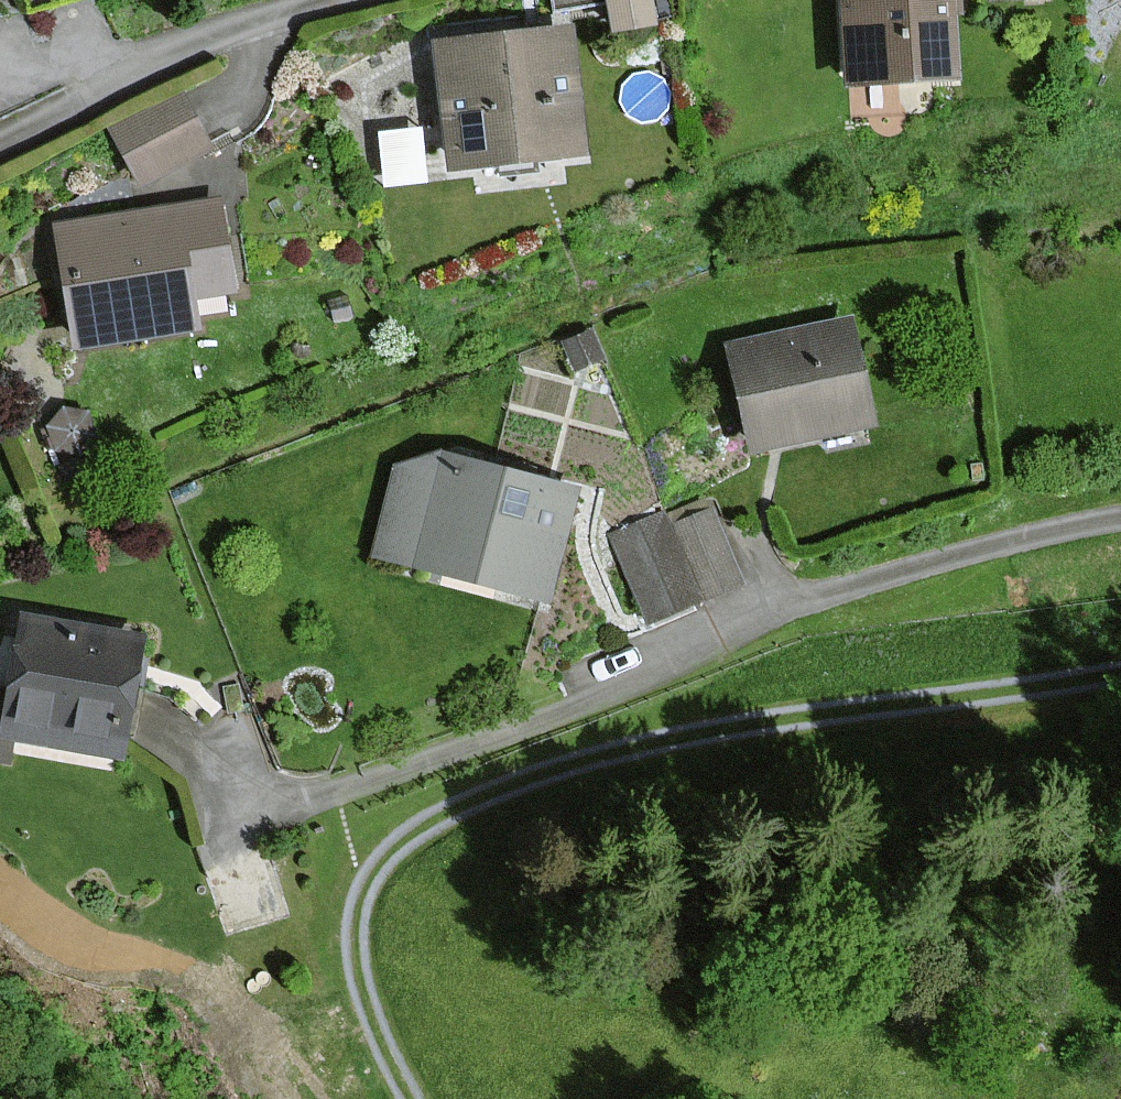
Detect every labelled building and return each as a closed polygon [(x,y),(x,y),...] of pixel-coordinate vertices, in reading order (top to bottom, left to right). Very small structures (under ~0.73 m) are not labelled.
[(649,0),(602,0),(609,39),(655,30),(649,0)] [(954,0),(836,0),(842,94),(960,86),(954,0)] [(582,160),(568,32),(432,47),(446,175),(582,160)] [(202,146),(173,96),(107,135),(137,185),(202,146)] [(422,120),(379,121),(380,173),(423,172),(422,120)] [(234,293),(216,197),(49,229),(73,356),(196,333),(190,301),(234,293)] [(849,321),(720,350),(746,461),(875,432),(849,321)] [(434,453),(391,472),(368,564),(543,607),(573,488),(434,453)] [(707,596),(668,512),(606,542),(645,625),(707,596)] [(17,619),(6,694),(0,693),(0,758),(7,759),(9,743),(117,759),(136,637),(17,619)]
